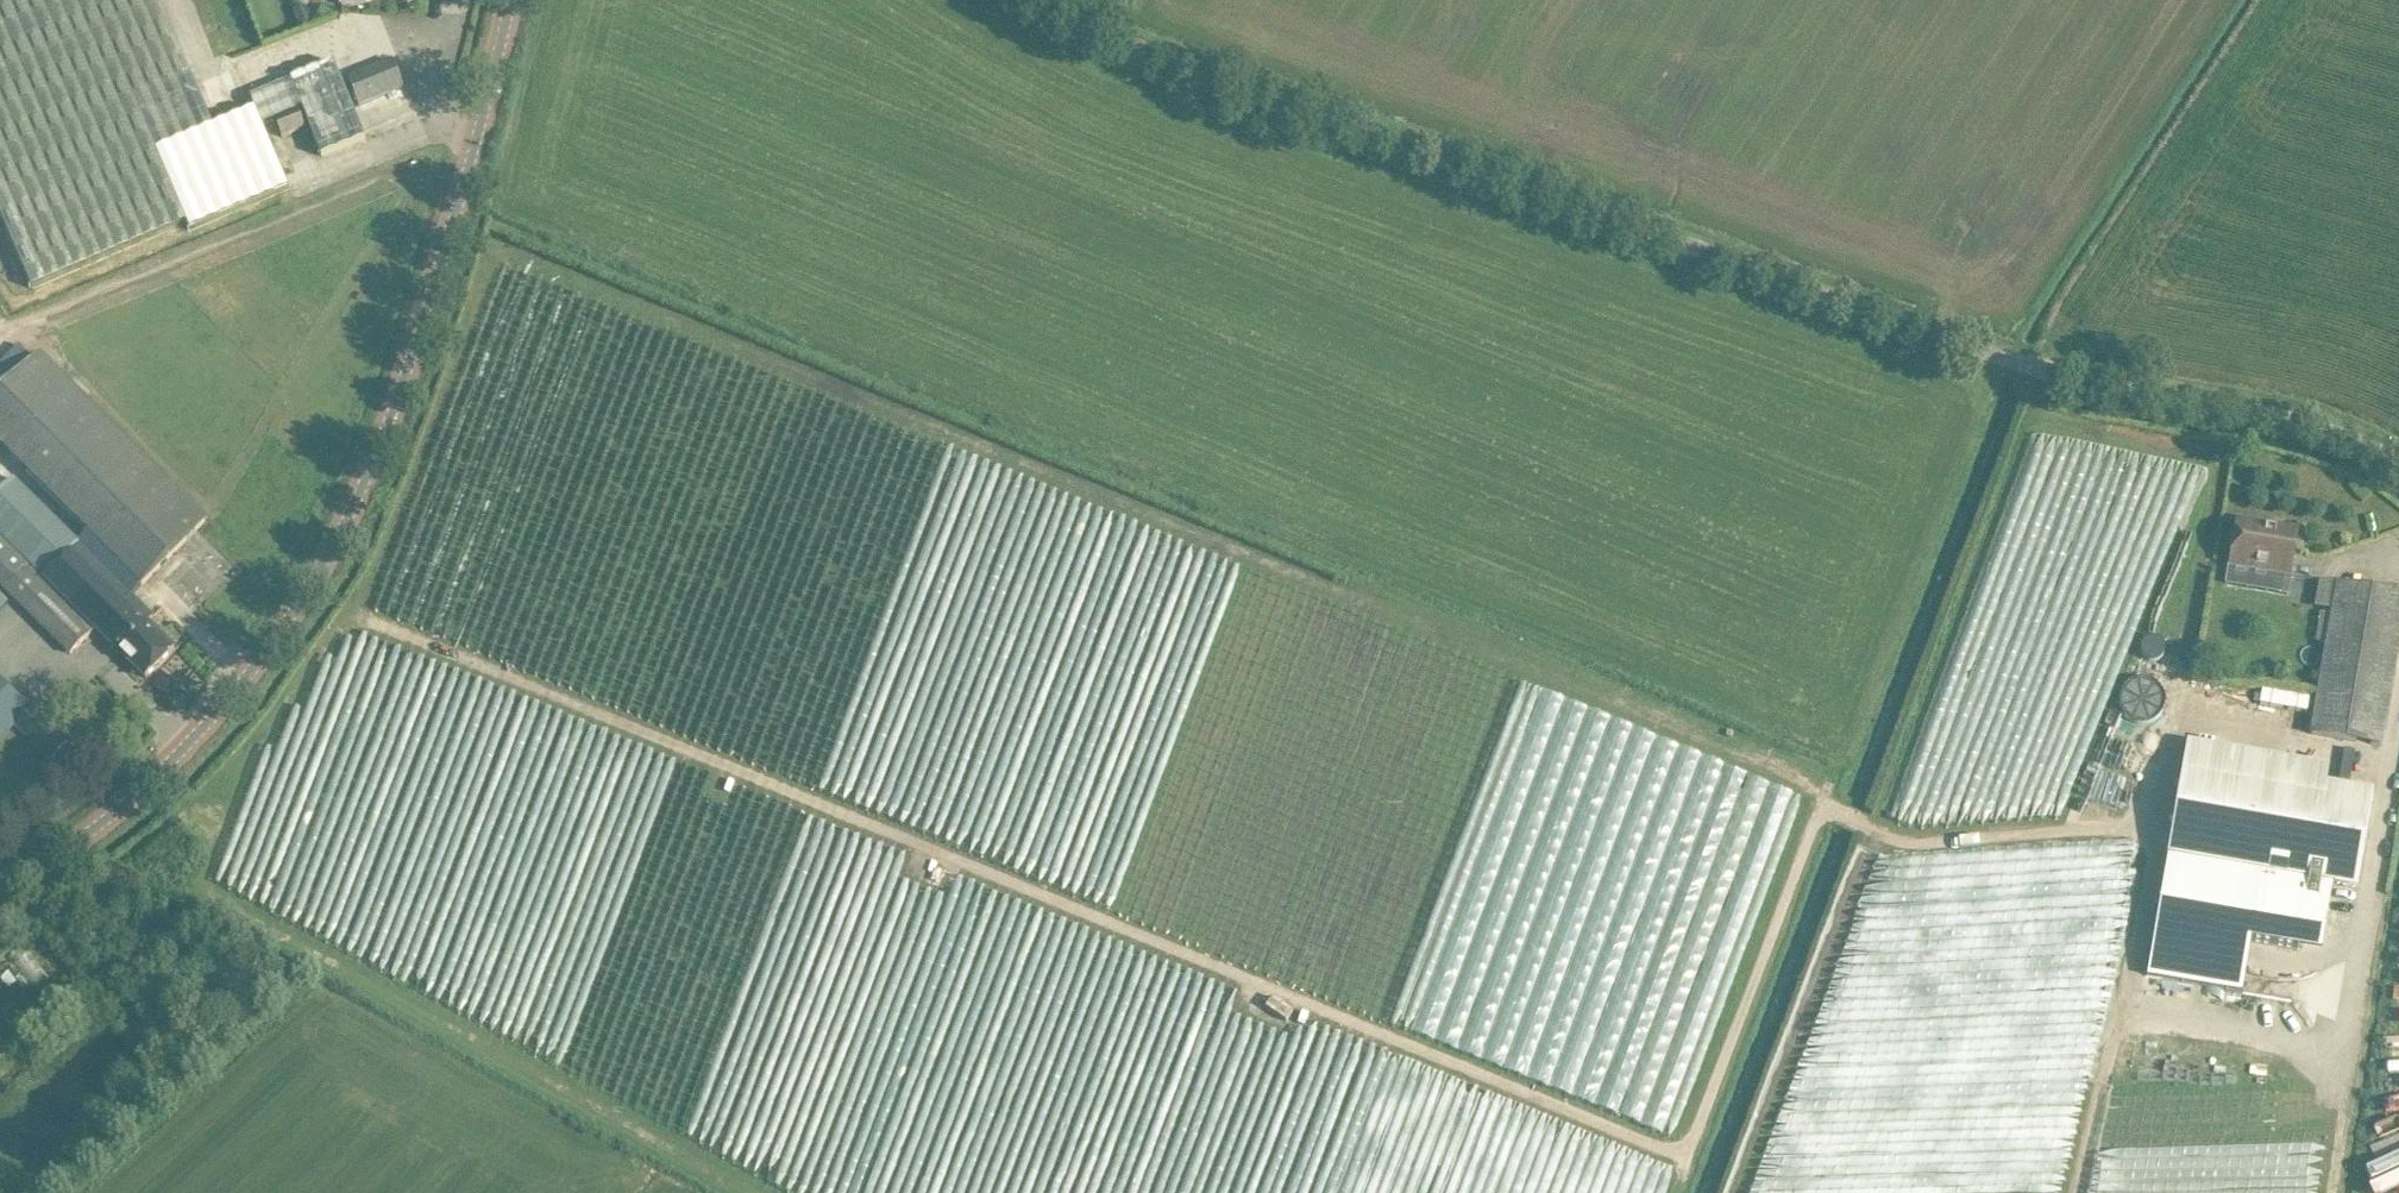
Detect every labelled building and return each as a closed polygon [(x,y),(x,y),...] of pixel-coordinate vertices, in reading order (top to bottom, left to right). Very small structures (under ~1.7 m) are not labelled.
[(213,127),(159,0),(0,0),(0,212),(31,287),(187,223),(190,230),(289,188),(263,125),(302,109),(322,157),(366,139),(334,62),(292,80),(291,79),(250,96),(255,109),(213,127)] [(348,80),(359,106),(402,88),(392,62),(348,80)] [(275,121),(282,138),(305,129),(297,111),(275,121)] [(0,393),(0,447),(5,451),(142,587),(149,580),(208,519),(40,353),(0,393)] [(136,602),(131,597),(80,546),(13,480),(0,492),(0,586),(5,590),(71,656),(96,630),(129,662),(146,679),(175,650),(148,623),(153,619),(136,602)] [(2266,529),(2266,526),(2237,521),(2230,567),(2290,576),(2297,534),(2266,529)] [(2332,615),(2319,613),(2315,642),(2327,644),(2311,735),(2381,747),(2398,644),(2398,595),(2337,585),(2332,615)] [(8,603),(0,595),(0,611),(8,603)] [(32,710),(0,680),(0,744),(16,727),(32,710)] [(2263,688),(2260,703),(2308,712),(2310,696),(2263,688)] [(32,710),(16,727),(52,761),(71,741),(34,707),(32,710)] [(2169,858),(2149,976),(2197,984),(2201,961),(2248,969),(2253,942),(2297,949),(2301,929),(2324,933),(2332,885),(2357,889),(2373,794),(2324,785),(2212,766),(2215,748),(2189,743),(2169,858)]
